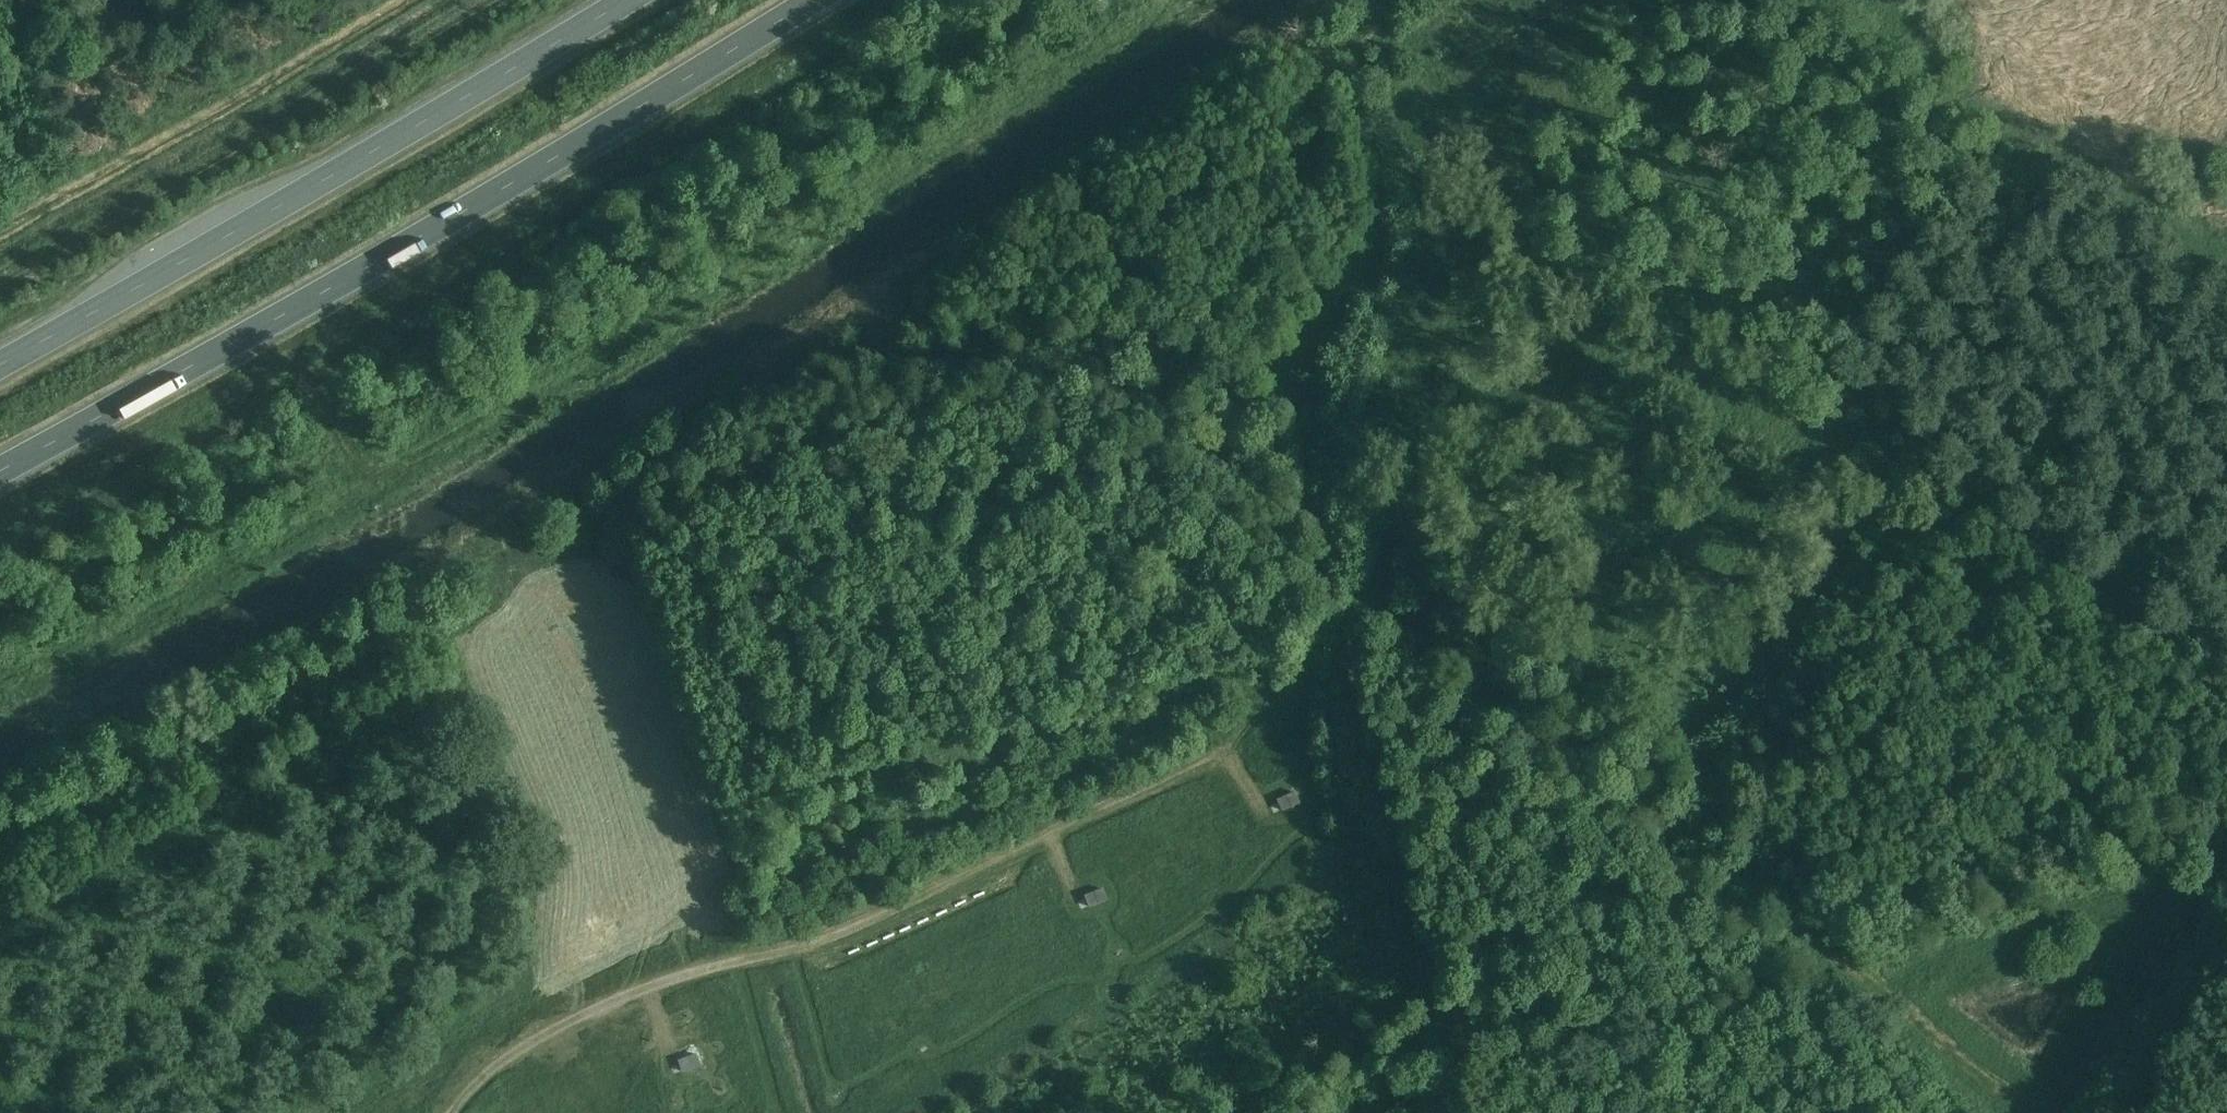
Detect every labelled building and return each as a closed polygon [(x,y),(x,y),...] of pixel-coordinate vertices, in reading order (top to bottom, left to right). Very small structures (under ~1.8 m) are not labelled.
[(1277,799),(1278,802),(1282,810),(1299,802),(1294,792),(1277,799)] [(1085,895),(1086,898),(1089,906),(1106,899),(1102,888),(1085,895)] [(678,1060),(682,1071),(700,1064),(696,1053),(678,1060)]
